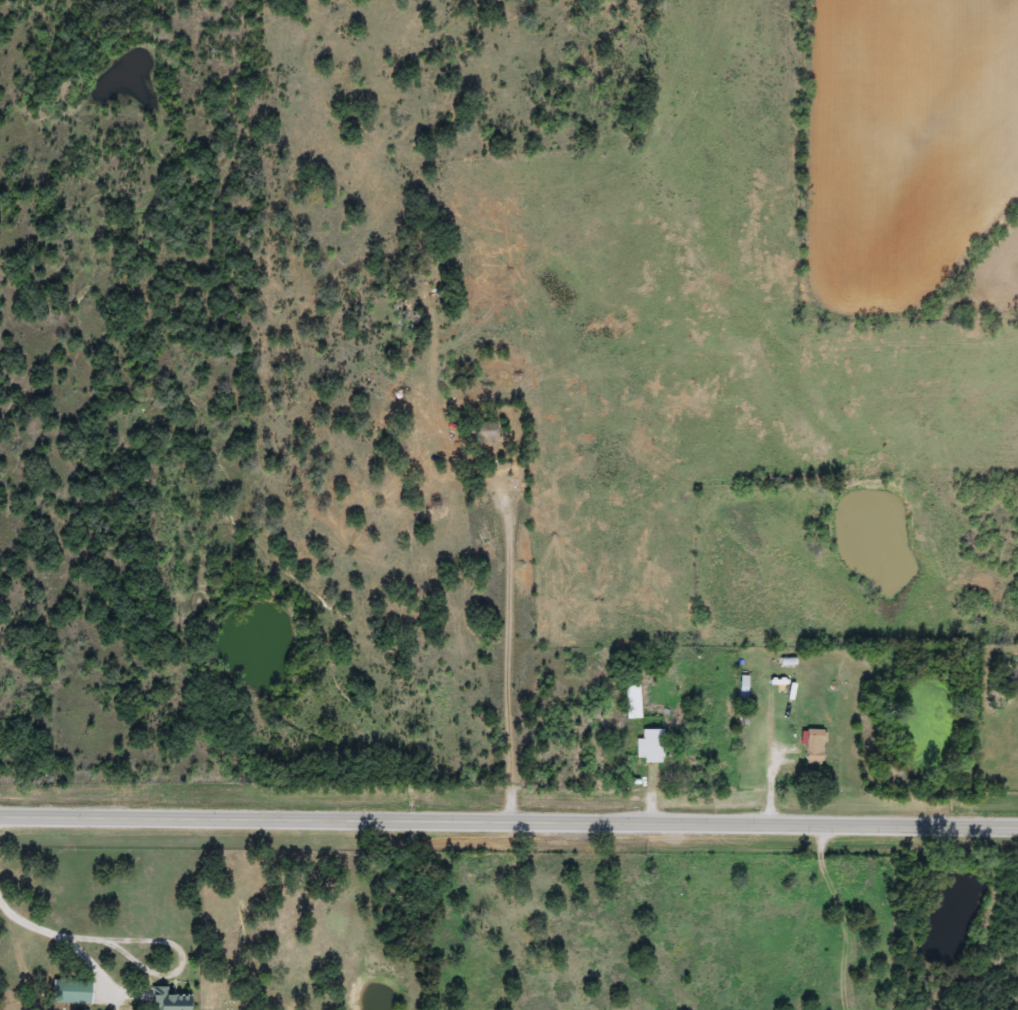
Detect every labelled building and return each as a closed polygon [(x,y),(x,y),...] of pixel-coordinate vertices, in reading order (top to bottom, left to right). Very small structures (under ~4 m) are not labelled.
[(470,444),(470,422),(496,422),(496,444),(470,444)] [(638,718),(623,719),(622,684),(637,683),(638,718)] [(637,760),(637,729),(661,729),(661,760),(637,760)] [(804,764),(804,729),(821,729),(821,764),(804,764)] [(88,981),(88,1003),(51,1003),(51,981),(88,981)] [(187,995),(187,1009),(148,1009),(148,987),(165,987),(165,995),(187,995)]
